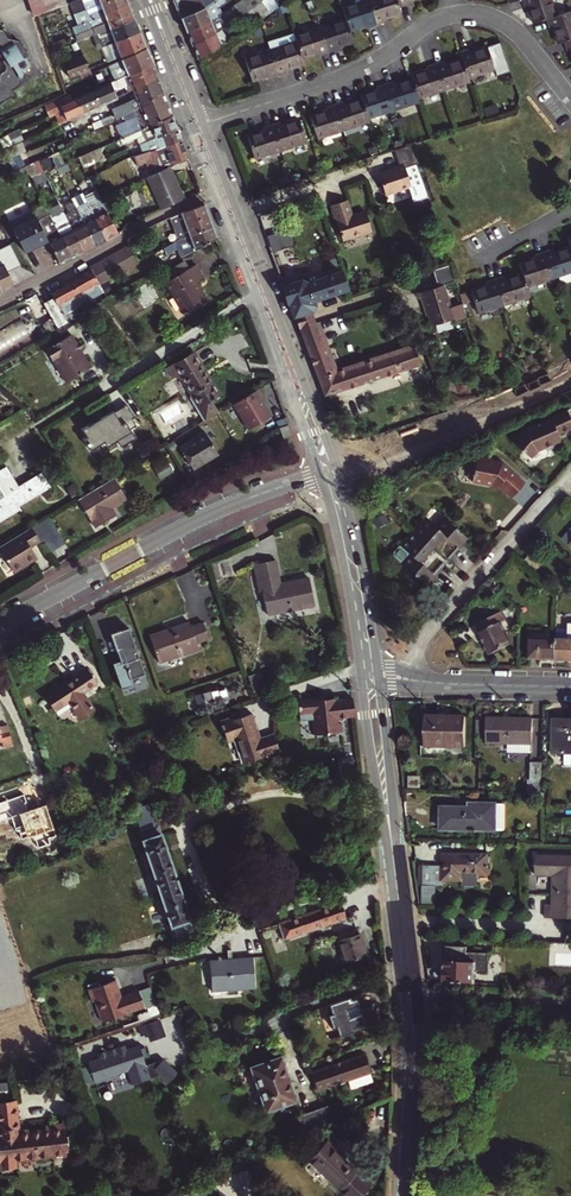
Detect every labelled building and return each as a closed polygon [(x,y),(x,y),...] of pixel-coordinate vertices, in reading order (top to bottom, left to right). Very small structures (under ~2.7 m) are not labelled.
[(35,16),(38,15),(32,0),(30,0),(35,16)] [(38,15),(65,4),(64,0),(32,0),(38,15)] [(67,4),(72,14),(108,0),(77,0),(67,4)] [(76,25),(130,5),(128,0),(108,0),(72,14),(76,25)] [(182,16),(205,7),(214,0),(175,0),(182,16)] [(188,31),(211,19),(222,13),(218,7),(228,0),(214,0),(205,7),(182,16),(188,31)] [(240,1),(246,16),(250,25),(277,6),(275,0),(241,0),(240,1)] [(349,23),(367,18),(368,21),(377,18),(371,0),(342,0),(341,0),(345,12),(349,23)] [(377,18),(385,15),(384,12),(401,6),(399,0),(371,0),(377,18)] [(531,25),(543,21),(553,18),(548,0),(522,0),(519,1),(522,10),(525,9),(531,25)] [(130,5),(76,25),(72,27),(78,41),(91,35),(135,17),(130,5)] [(320,20),(329,47),(337,44),(336,40),(353,35),(349,23),(345,12),(320,20)] [(561,44),(570,41),(570,18),(569,13),(553,18),(543,21),(546,30),(550,29),(555,46),(561,44)] [(135,17),(91,35),(95,44),(100,41),(102,46),(108,44),(140,32),(135,17)] [(211,19),(188,31),(194,44),(216,31),(211,19)] [(296,34),(302,52),(319,46),(320,50),(329,47),(320,20),(294,29),(296,34)] [(223,27),(216,31),(194,44),(200,58),(229,41),(223,27)] [(18,93),(15,89),(23,84),(25,72),(24,71),(31,67),(32,61),(28,55),(29,50),(22,38),(12,37),(7,29),(3,28),(0,29),(0,51),(3,55),(6,56),(5,60),(8,65),(7,70),(2,72),(1,78),(0,78),(0,104),(18,93)] [(140,32),(108,44),(114,58),(121,55),(122,58),(146,48),(140,32)] [(270,44),(279,69),(288,66),(287,63),(304,57),(302,52),(296,34),(270,44)] [(561,44),(564,53),(567,52),(570,64),(570,41),(561,44)] [(108,44),(102,46),(108,61),(114,58),(108,44)] [(279,69),(270,44),(245,52),(253,75),(269,70),(270,72),(279,69)] [(469,49),(460,52),(462,58),(469,78),(495,69),(487,47),(470,52),(469,49)] [(146,48),(122,58),(109,63),(116,80),(153,64),(146,48)] [(89,68),(83,55),(65,63),(70,76),(89,68)] [(436,63),(444,89),(470,81),(469,78),(462,58),(445,64),(444,60),(436,63)] [(413,79),(419,98),(444,89),(436,63),(428,66),(429,69),(411,75),(413,79)] [(135,89),(159,79),(153,64),(116,80),(112,82),(118,96),(135,89)] [(132,108),(139,104),(163,90),(160,83),(159,79),(135,89),(136,92),(138,96),(115,107),(117,111),(119,114),(132,108)] [(394,82),(385,85),(394,111),(420,102),(419,98),(413,79),(395,85),(394,82)] [(101,103),(118,96),(112,82),(95,89),(101,103)] [(368,119),(394,111),(385,85),(376,88),(378,91),(361,96),(362,100),(368,119)] [(95,89),(78,96),(84,111),(101,103),(95,89)] [(163,90),(139,104),(132,108),(135,116),(117,123),(123,136),(172,115),(163,90)] [(59,121),(84,111),(78,96),(71,99),(69,94),(50,103),(55,113),(59,121)] [(344,131),(370,122),(368,119),(362,100),(345,106),(344,102),(336,105),(344,131)] [(50,103),(43,105),(48,116),(55,113),(50,103)] [(318,140),(344,131),(336,105),(327,108),(328,111),(311,117),(318,140)] [(119,114),(117,111),(105,116),(108,121),(115,118),(114,117),(119,114)] [(172,115),(123,136),(121,137),(125,145),(146,136),(148,142),(177,130),(172,115)] [(105,116),(89,123),(91,128),(108,121),(105,116)] [(281,123),(272,126),(281,152),(307,144),(299,120),(282,126),(281,123)] [(256,160),(281,152),(272,126),(264,129),(265,132),(249,137),(256,160)] [(151,150),(154,149),(181,140),(177,130),(148,142),(151,150)] [(0,137),(0,139),(4,148),(16,142),(11,132),(7,134),(0,137)] [(4,148),(8,156),(25,149),(21,140),(16,142),(4,148)] [(154,149),(161,165),(187,155),(181,140),(154,149)] [(402,166),(413,163),(407,145),(392,150),(397,164),(376,172),(383,193),(409,185),(402,166)] [(85,167),(87,167),(105,159),(106,159),(100,147),(80,155),(85,167)] [(17,152),(8,156),(14,167),(23,163),(17,152)] [(37,157),(23,163),(28,175),(32,176),(44,171),(37,157)] [(59,171),(70,166),(67,161),(56,166),(59,171)] [(168,167),(163,169),(146,177),(162,210),(183,200),(168,167)] [(44,171),(32,176),(35,182),(47,176),(44,171)] [(83,208),(89,205),(86,200),(83,194),(72,199),(78,210),(93,243),(104,238),(92,211),(86,214),(83,208)] [(116,232),(101,199),(89,205),(92,211),(104,238),(116,232)] [(346,199),(330,205),(341,240),(371,230),(364,210),(351,215),(346,199)] [(169,218),(174,229),(208,215),(204,204),(169,218)] [(86,214),(92,211),(89,205),(83,208),(86,214)] [(70,254),(82,249),(66,216),(62,208),(51,214),(70,254)] [(66,216),(82,249),(93,243),(78,210),(66,216)] [(70,254),(51,214),(49,212),(38,217),(49,239),(59,260),(70,254)] [(49,239),(38,217),(37,215),(14,226),(26,250),(49,239)] [(174,229),(178,240),(213,227),(208,215),(174,229)] [(213,227),(178,240),(182,252),(179,253),(181,257),(217,237),(213,227)] [(174,242),(163,248),(166,254),(177,248),(174,242)] [(544,247),(553,274),(570,268),(570,245),(570,243),(554,248),(552,245),(544,247)] [(120,251),(123,255),(131,251),(128,246),(120,251)] [(527,282),(553,274),(544,247),(535,250),(536,254),(520,259),(523,269),(527,282)] [(282,248),(271,251),(277,268),(288,264),(282,248)] [(136,263),(131,251),(123,255),(129,267),(136,263)] [(2,289),(15,283),(0,254),(0,284),(2,289)] [(105,258),(107,263),(115,259),(113,254),(105,258)] [(122,270),(129,267),(123,255),(115,259),(122,270)] [(97,262),(100,267),(107,263),(105,258),(97,262)] [(172,266),(177,273),(189,267),(184,258),(172,266)] [(114,275),(122,270),(115,259),(107,263),(114,275)] [(90,269),(92,271),(100,267),(97,262),(89,267),(90,269)] [(106,279),(114,275),(107,263),(100,267),(106,279)] [(194,263),(189,267),(177,273),(164,281),(182,312),(205,298),(195,280),(202,276),(194,263)] [(447,263),(431,269),(434,279),(451,273),(447,263)] [(100,267),(92,271),(99,283),(106,279),(100,267)] [(63,314),(104,291),(99,283),(92,271),(90,269),(51,290),(54,296),(47,300),(52,309),(56,318),(61,327),(68,323),(63,314)] [(504,272),(496,274),(505,301),(530,292),(527,282),(523,269),(505,275),(504,272)] [(301,279),(283,285),(294,314),(309,309),(311,302),(310,298),(345,286),(339,270),(306,281),(301,279)] [(505,301),(496,274),(487,277),(488,281),(471,287),(478,309),(505,301)] [(425,308),(427,315),(431,325),(451,318),(452,320),(465,316),(460,302),(449,306),(442,284),(417,292),(422,308),(425,308)] [(309,309),(294,314),(299,327),(317,321),(312,308),(309,309)] [(52,309),(50,310),(54,319),(59,328),(61,327),(56,318),(52,309)] [(32,332),(23,317),(0,330),(0,350),(32,332)] [(299,327),(318,376),(335,370),(317,321),(299,327)] [(92,367),(83,351),(86,349),(80,340),(77,342),(72,334),(47,349),(53,358),(56,356),(71,380),(92,367)] [(414,345),(336,370),(335,370),(318,376),(324,394),(420,363),(414,345)] [(181,374),(184,379),(194,395),(190,398),(194,404),(197,404),(207,420),(219,413),(211,400),(219,395),(192,352),(164,370),(168,376),(176,377),(181,374)] [(56,356),(53,358),(67,382),(71,380),(56,356)] [(262,399),(257,390),(232,405),(248,431),(269,418),(259,401),(262,399)] [(112,410),(82,429),(86,436),(83,438),(90,450),(104,442),(107,447),(116,441),(120,447),(134,438),(129,430),(135,426),(130,418),(120,424),(112,410)] [(531,459),(537,452),(544,449),(548,452),(553,450),(554,445),(561,442),(558,436),(570,430),(570,420),(568,412),(522,430),(512,442),(531,459)] [(288,426),(280,429),(284,438),(291,434),(288,426)] [(181,448),(194,469),(219,454),(206,432),(181,448)] [(472,482),(491,485),(495,489),(498,486),(511,498),(524,484),(502,464),(499,463),(499,465),(491,463),(492,460),(476,457),(476,461),(471,460),(468,474),(472,475),(471,476),(473,477),(472,482)] [(51,486),(42,472),(19,486),(5,464),(0,467),(0,522),(21,508),(19,505),(51,486)] [(114,477),(78,498),(95,526),(115,514),(110,506),(126,496),(114,477)] [(424,584),(444,561),(465,537),(432,508),(392,552),(393,556),(424,584)] [(49,516),(32,526),(41,540),(43,543),(46,541),(60,533),(49,516)] [(41,540),(32,526),(0,546),(16,572),(39,558),(32,546),(41,540)] [(569,544),(570,542),(570,528),(562,538),(569,544)] [(66,543),(60,533),(46,541),(52,551),(66,543)] [(312,603),(307,576),(279,582),(274,557),(265,559),(264,556),(251,558),(257,588),(261,588),(266,612),(312,603)] [(497,614),(477,625),(481,632),(480,633),(492,655),(513,644),(497,614)] [(187,620),(148,633),(156,659),(195,646),(193,640),(206,636),(201,620),(188,624),(187,620)] [(132,625),(114,631),(122,659),(115,662),(125,693),(151,685),(132,625)] [(565,631),(565,628),(557,628),(557,636),(556,659),(570,659),(570,631),(565,631)] [(530,659),(556,659),(557,636),(553,636),(553,633),(530,632),(530,659)] [(39,639),(26,645),(28,650),(42,644),(39,639)] [(48,657),(42,644),(28,650),(34,664),(48,657)] [(87,666),(45,693),(54,707),(67,698),(79,716),(94,706),(81,687),(95,678),(87,666)] [(246,675),(247,680),(259,676),(258,671),(246,675)] [(262,688),(259,676),(247,680),(251,691),(262,688)] [(225,690),(209,689),(208,702),(225,702),(225,690)] [(329,700),(324,701),(324,700),(324,699),(323,695),(300,699),(301,704),(300,704),(302,714),(316,713),(316,718),(314,718),(316,735),(342,732),(341,723),(339,723),(339,717),(346,716),(346,717),(356,715),(354,697),(337,699),(330,699),(329,700)] [(281,749),(274,732),(259,737),(254,721),(256,721),(252,711),(233,717),(232,715),(221,718),(227,735),(236,732),(244,757),(265,751),(266,753),(281,749)] [(9,732),(4,714),(0,715),(0,735),(9,732)] [(467,717),(427,716),(426,746),(466,748),(467,717)] [(487,743),(487,744),(533,744),(534,719),(487,718),(487,739),(485,739),(485,743),(487,743)] [(554,720),(554,754),(566,753),(566,765),(570,765),(570,720),(554,720)] [(526,793),(540,794),(541,763),(530,763),(530,780),(527,779),(526,793)] [(133,806),(176,936),(195,930),(158,819),(154,820),(148,801),(133,806)] [(480,808),(443,807),(443,830),(499,832),(499,805),(481,804),(480,808)] [(507,805),(499,805),(499,832),(506,832),(507,805)] [(492,874),(492,868),(492,862),(495,862),(496,854),(493,854),(493,853),(446,852),(446,865),(426,864),(426,883),(448,883),(447,878),(464,879),(464,884),(466,884),(478,884),(480,884),(480,874),(492,874)] [(537,857),(537,877),(554,877),(554,886),(570,886),(570,858),(537,857)] [(448,883),(426,883),(426,885),(425,898),(437,899),(437,885),(448,886),(448,883)] [(554,886),(554,908),(568,908),(568,920),(570,920),(570,886),(554,886)] [(343,901),(282,921),(287,937),(348,916),(343,901)] [(568,908),(554,908),(554,920),(568,920),(568,908)] [(359,930),(338,937),(346,960),(367,953),(359,930)] [(468,953),(469,940),(454,939),(454,946),(448,946),(447,971),(445,971),(445,979),(446,979),(446,983),(475,985),(476,973),(489,974),(490,954),(468,953)] [(218,958),(209,959),(212,990),(254,987),(252,956),(232,957),(232,949),(228,949),(228,957),(222,958),(218,958)] [(114,980),(97,986),(88,989),(86,989),(90,1002),(93,1001),(101,1022),(143,1007),(137,991),(120,996),(114,980)] [(352,996),(327,1004),(334,1027),(338,1025),(340,1035),(355,1030),(353,1027),(365,1023),(366,1027),(380,1022),(374,1004),(361,1008),(358,997),(353,999),(352,996)] [(138,1044),(87,1062),(94,1081),(126,1069),(131,1082),(149,1075),(142,1057),(147,1055),(144,1046),(139,1048),(138,1044)] [(365,1054),(311,1072),(317,1090),(371,1071),(365,1054)] [(249,1066),(264,1109),(295,1099),(280,1056),(249,1066)] [(67,1154),(64,1124),(48,1126),(48,1130),(29,1132),(29,1129),(20,1130),(16,1102),(0,1103),(0,1163),(1,1169),(16,1166),(15,1160),(67,1154)] [(297,1116),(303,1133),(328,1122),(333,1120),(327,1105),(297,1116)] [(358,1169),(337,1149),(340,1146),(330,1136),(310,1157),(350,1195),(359,1195),(372,1182),(358,1169)] [(202,1195),(205,1195),(214,1192),(216,1194),(218,1192),(221,1192),(215,1178),(192,1187),(202,1195)]
